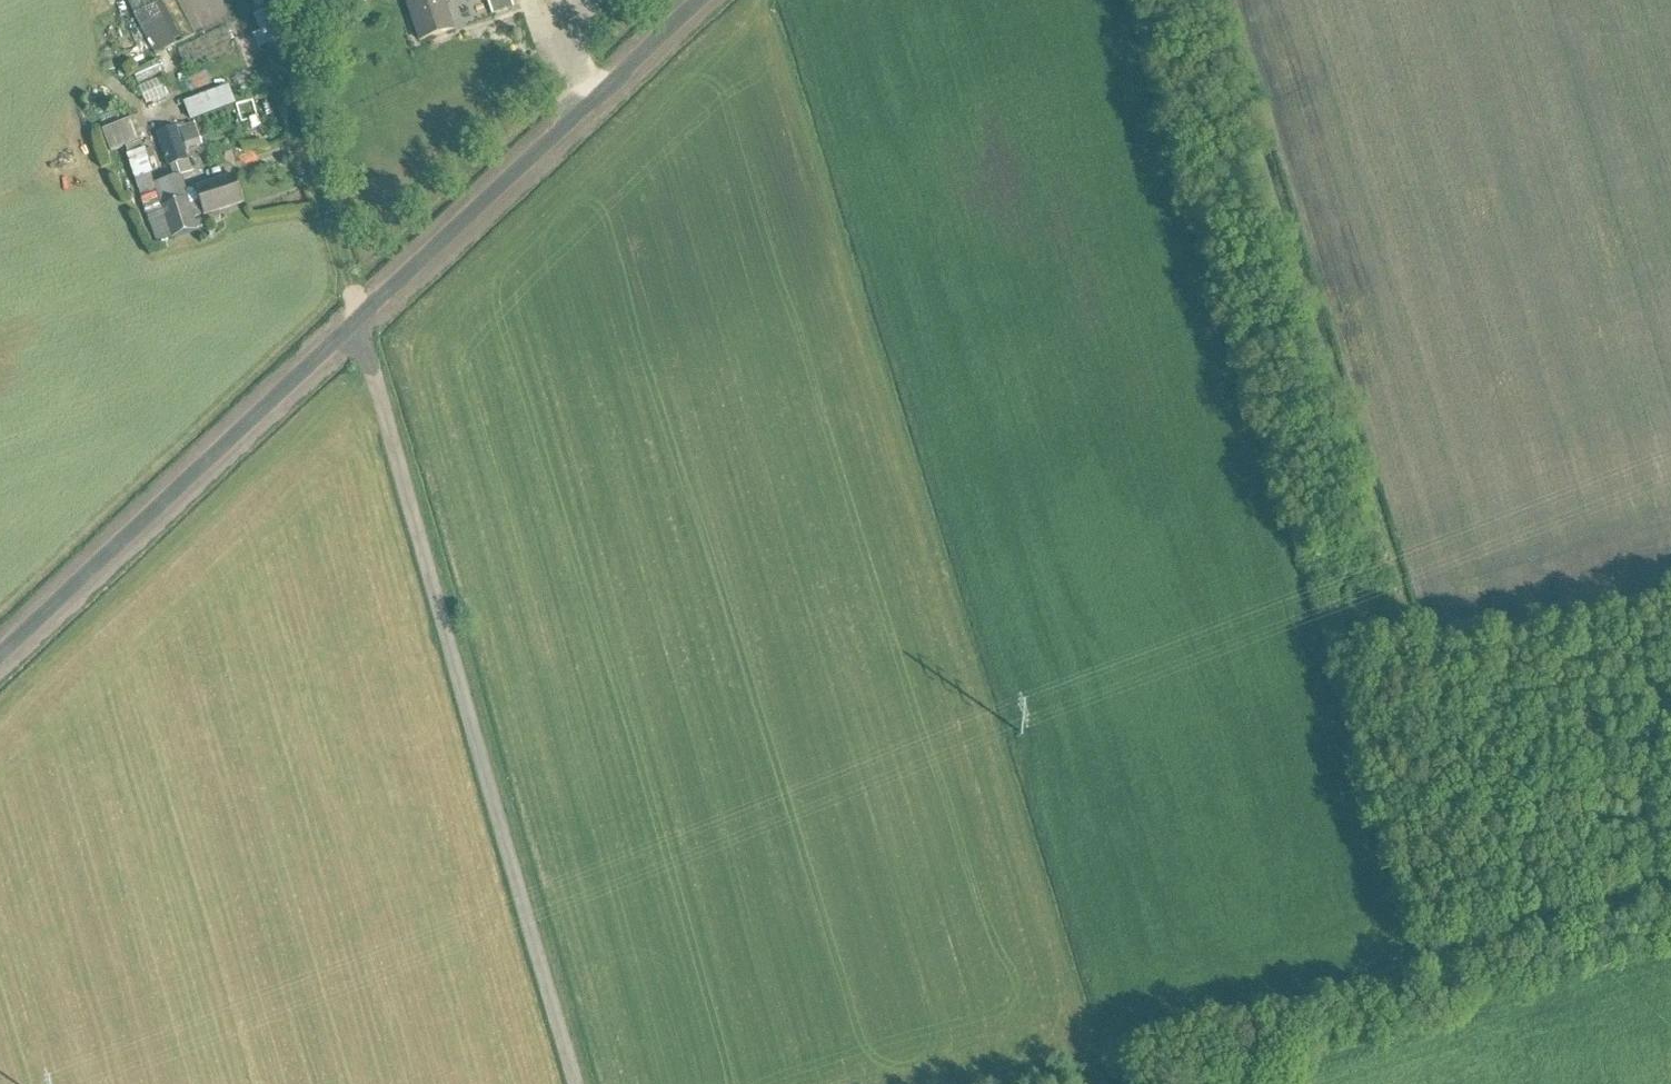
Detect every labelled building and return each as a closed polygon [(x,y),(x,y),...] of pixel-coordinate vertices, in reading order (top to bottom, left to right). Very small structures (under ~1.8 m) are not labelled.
[(420,42),(454,30),(445,2),(451,0),(406,0),(420,42)] [(180,39),(162,3),(134,17),(155,58),(174,48),(176,46),(174,42),(180,39)] [(272,40),(276,52),(285,50),(281,37),(283,36),(272,12),(259,17),(271,41),(272,40)] [(202,54),(234,42),(229,27),(196,39),(202,54)] [(149,101),(172,92),(159,60),(136,68),(149,101)] [(186,98),(192,118),(238,103),(232,84),(186,98)] [(328,110),(319,113),(322,123),(331,120),(328,110)] [(111,150),(144,138),(136,114),(103,127),(111,150)] [(195,123),(179,128),(188,150),(203,145),(195,123)] [(187,190),(182,176),(195,173),(190,160),(189,160),(177,127),(157,134),(171,177),(140,187),(158,243),(198,230),(192,210),(202,207),(204,215),(243,202),(234,175),(187,190)]
